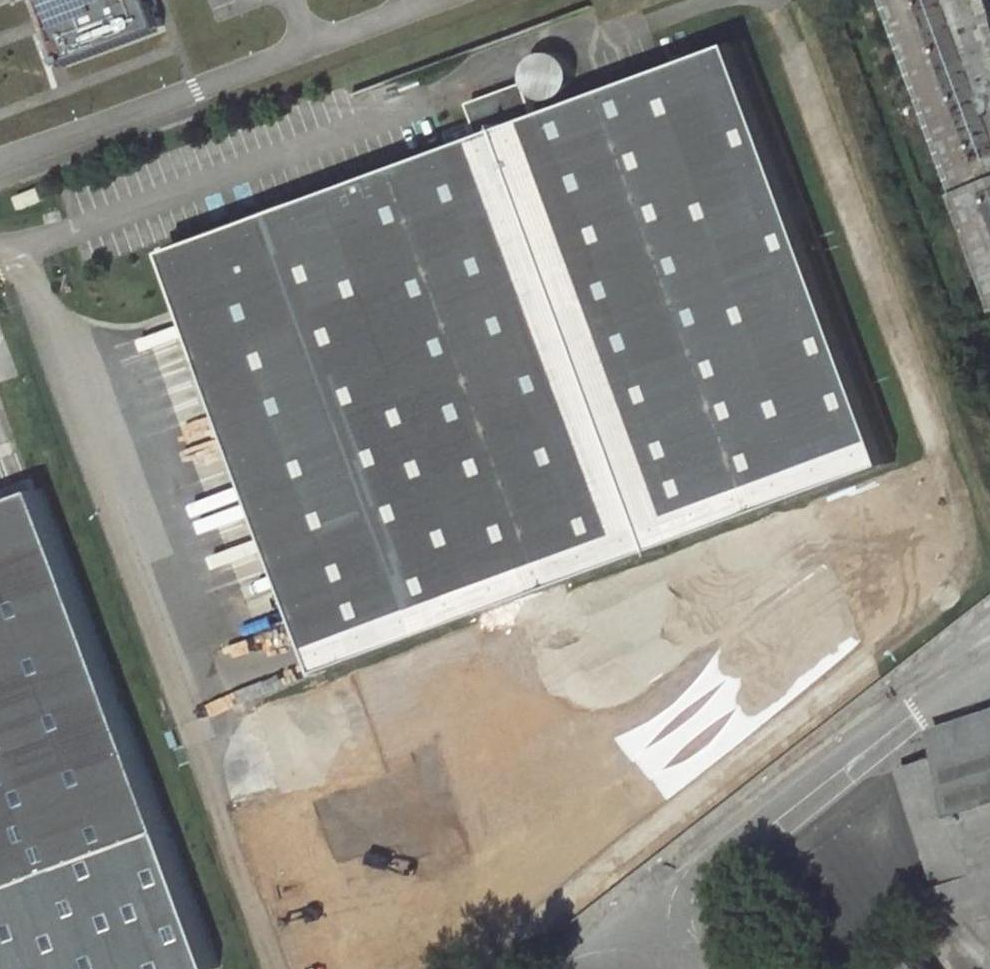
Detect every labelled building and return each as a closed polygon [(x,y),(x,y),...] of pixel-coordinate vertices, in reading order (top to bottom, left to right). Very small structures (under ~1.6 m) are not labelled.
[(48,21),(64,64),(165,26),(155,0),(40,0),(48,21)] [(989,225),(989,0),(907,0),(989,225)] [(483,135),(174,248),(328,671),(895,464),(741,41),(540,114),(528,82),(471,103),(483,135)] [(0,504),(0,968),(220,968),(221,968),(47,486),(0,504)] [(564,588),(494,613),(508,652),(578,627),(564,588)] [(276,791),(254,690),(204,701),(226,802),(276,791)] [(943,736),(949,759),(989,746),(989,720),(943,736)] [(949,759),(929,766),(949,826),(969,820),(989,879),(989,746),(949,759)] [(989,879),(969,820),(949,826),(929,766),(911,772),(950,891),(978,923),(989,919),(989,879)] [(899,968),(931,968),(919,953),(899,968)]
